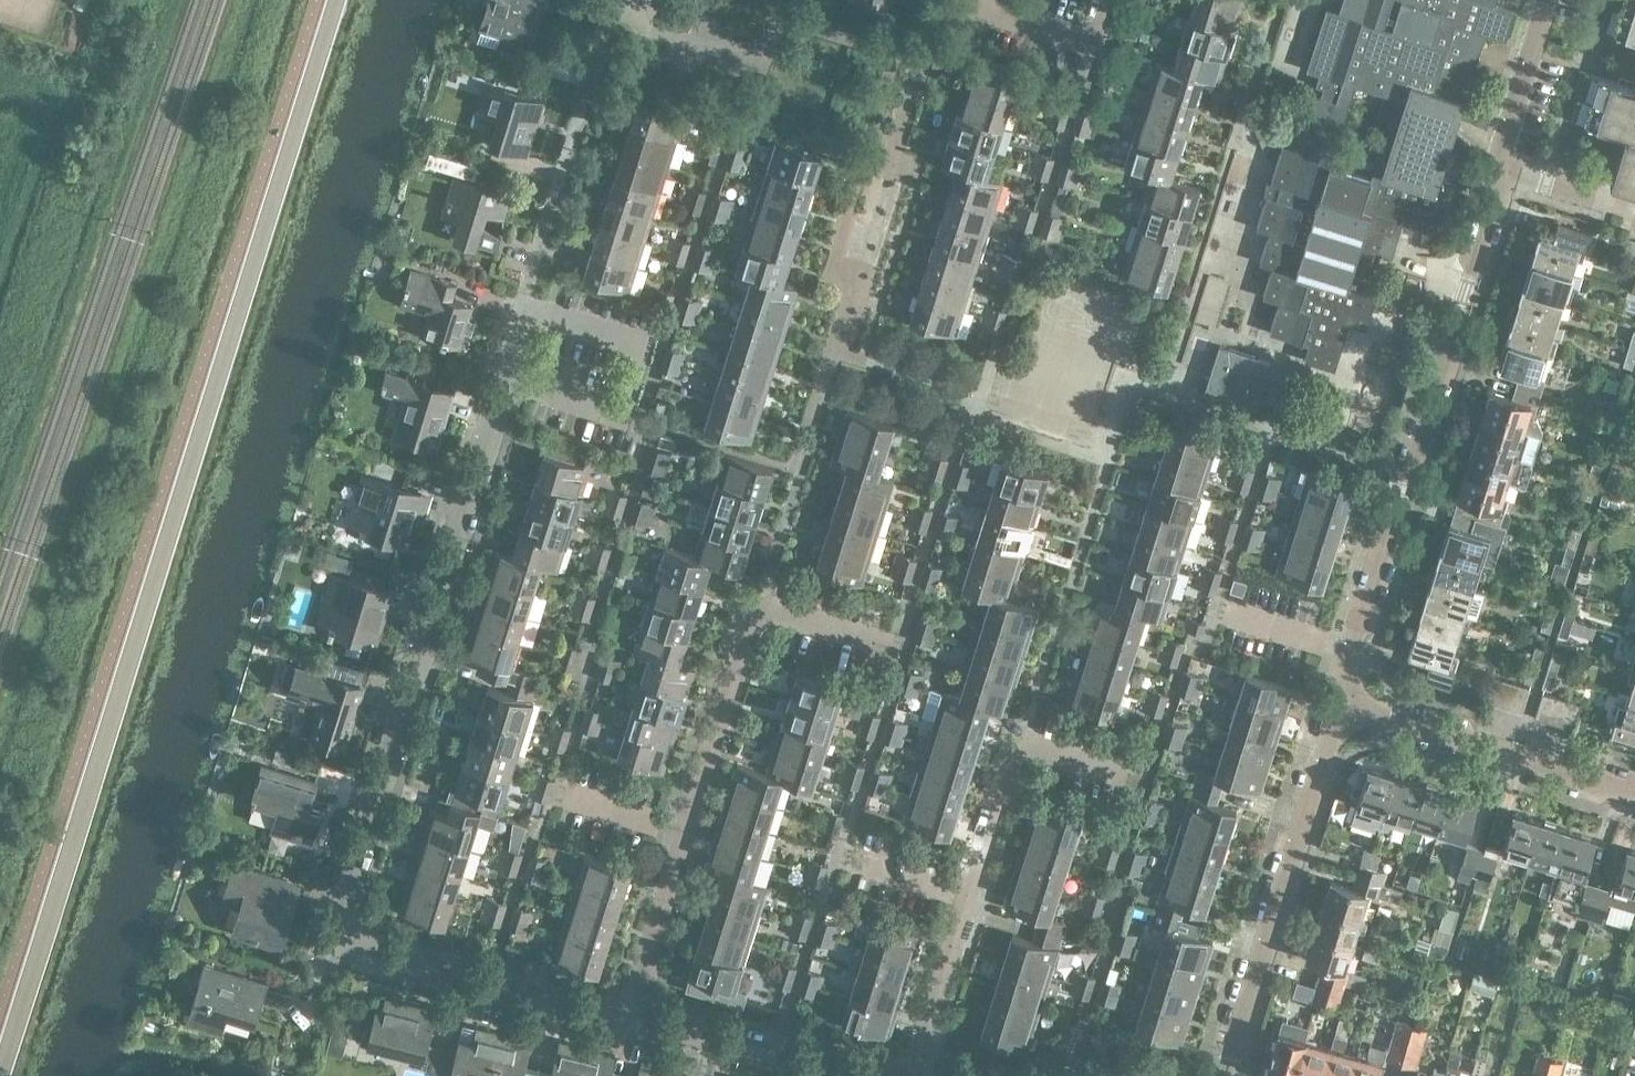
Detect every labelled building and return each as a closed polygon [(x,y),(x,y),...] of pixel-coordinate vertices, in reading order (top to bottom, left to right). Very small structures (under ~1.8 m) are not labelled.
[(482,25),(478,39),(525,53),(541,1),(537,0),(490,0),(482,25)] [(885,8),(888,0),(857,0),(885,8)] [(1189,13),(1236,28),(1244,2),(1239,0),(1193,0),(1189,13)] [(1340,6),(1328,2),(1308,65),(1321,69),(1317,81),(1329,84),(1326,93),(1315,89),(1305,119),(1292,115),(1272,177),(1298,186),(1293,200),(1268,192),(1258,224),(1270,228),(1261,258),(1274,262),(1265,292),(1280,297),(1270,328),(1310,341),(1305,356),(1335,365),(1350,320),(1367,325),(1382,278),(1374,276),(1388,231),(1399,235),(1404,220),(1423,226),(1422,236),(1441,236),(1472,139),(1456,126),(1465,96),(1460,95),(1467,73),(1471,75),(1486,29),(1506,36),(1516,5),(1502,0),(1342,0),(1340,6)] [(1634,38),(1634,0),(1608,0),(1599,27),(1634,38)] [(1124,11),(1121,22),(1142,29),(1145,18),(1124,11)] [(1189,13),(1181,38),(1229,52),(1236,28),(1189,13)] [(1121,22),(1117,32),(1138,39),(1142,29),(1121,22)] [(1181,38),(1174,63),(1173,64),(1203,73),(1203,75),(1220,80),(1229,52),(1181,38)] [(970,56),(962,82),(1007,96),(1016,70),(970,56)] [(1158,58),(1150,84),(1196,98),(1203,75),(1203,73),(1173,64),(1174,63),(1158,58)] [(1108,63),(1105,73),(1124,80),(1128,69),(1108,63)] [(1105,73),(1102,84),(1121,90),(1124,80),(1105,73)] [(1620,83),(1586,73),(1572,119),(1626,135),(1634,138),(1634,88),(1620,83)] [(529,153),(537,124),(532,123),(540,97),(489,82),(481,108),(498,113),(490,141),(529,153)] [(962,82),(954,107),(1000,121),(1007,96),(962,82)] [(1150,84),(1142,110),(1188,124),(1196,98),(1150,84)] [(642,96),(633,122),(679,137),(687,110),(642,96)] [(1051,101),(1048,111),(1068,117),(1071,107),(1051,101)] [(954,107),(946,133),(992,147),(1000,121),(954,107)] [(1098,115),(1079,109),(1075,119),(1095,125),(1098,115)] [(1142,110),(1134,136),(1180,150),(1188,124),(1142,110)] [(1068,117),(1048,111),(1045,122),(1064,127),(1068,117)] [(1092,136),(1095,125),(1075,119),(1072,130),(1092,136)] [(633,122),(625,148),(671,163),(679,137),(633,122)] [(946,133),(938,160),(955,165),(983,173),(984,172),(992,147),(946,133)] [(703,134),(700,144),(720,150),(723,141),(703,134)] [(1626,135),(1611,183),(1634,190),(1634,138),(1626,135)] [(1180,150),(1134,136),(1127,161),(1156,171),(1156,170),(1172,175),(1173,174),(1172,174),(1180,150)] [(778,139),(770,165),(816,180),(824,153),(778,139)] [(720,150),(700,144),(700,147),(698,146),(695,156),(716,163),(720,150)] [(731,144),(728,152),(747,158),(749,150),(731,144)] [(625,148),(617,174),(663,188),(671,163),(625,148)] [(1036,151),(1032,162),(1052,168),(1055,158),(1036,151)] [(724,164),(728,165),(743,170),(747,158),(728,152),(724,164)] [(1063,160),(1060,171),(1079,177),(1082,166),(1063,160)] [(1052,168),(1032,162),(1029,173),(1048,179),(1052,168)] [(770,165),(762,191),(808,205),(816,180),(770,165)] [(955,165),(947,190),(992,204),(1000,177),(984,172),(983,173),(955,165)] [(1156,171),(1148,196),(1193,210),(1202,183),(1173,174),(1172,175),(1156,170),(1156,171)] [(1060,171),(1056,181),(1076,187),(1079,177),(1060,171)] [(617,174),(609,199),(655,214),(663,188),(617,174)] [(456,175),(444,212),(462,218),(457,236),(498,249),(502,237),(484,226),(485,223),(483,222),(487,209),(503,214),(510,192),(456,175)] [(687,185),(684,195),(703,201),(706,191),(687,185)] [(947,190),(939,216),(984,230),(992,204),(947,190)] [(762,191),(754,216),(800,231),(808,205),(762,191)] [(715,194),(712,203),(732,209),(734,200),(715,194)] [(703,201),(684,195),(680,207),(700,213),(703,201)] [(1148,196),(1140,222),(1185,235),(1193,210),(1148,196)] [(609,199),(601,224),(647,239),(655,214),(609,199)] [(708,215),(712,216),(728,221),(732,209),(712,203),(708,215)] [(1019,203),(1015,213),(1035,220),(1039,209),(1019,203)] [(1047,212),(1044,220),(1064,226),(1067,218),(1047,212)] [(1015,213),(1012,224),(1032,230),(1035,220),(1015,213)] [(754,216),(746,242),(792,257),(800,231),(754,216)] [(939,216),(931,242),(976,255),(984,230),(939,216)] [(1064,226),(1044,220),(1040,232),(1060,239),(1064,226)] [(1140,222),(1132,248),(1177,261),(1185,235),(1140,222)] [(1540,233),(1532,259),(1574,272),(1579,258),(1582,259),(1590,231),(1557,222),(1553,237),(1540,233)] [(601,224),(593,249),(639,264),(647,239),(601,224)] [(671,236),(668,245),(688,252),(691,242),(671,236)] [(1628,236),(1620,261),(1634,266),(1634,238),(1628,236)] [(746,242),(738,269),(754,274),(754,273),(800,286),(784,281),(792,257),(746,242)] [(931,242),(923,266),(968,280),(976,255),(931,242)] [(699,244),(696,254),(716,261),(719,251),(699,244)] [(688,252),(668,245),(664,257),(684,264),(688,252)] [(1177,261),(1132,248),(1125,273),(1170,287),(1177,261)] [(593,249),(584,276),(630,290),(639,264),(593,249)] [(1023,260),(1003,253),(999,264),(1020,270),(1023,260)] [(692,266),(696,267),(712,272),(716,261),(696,254),(692,266)] [(1532,259),(1523,285),(1572,300),(1576,286),(1570,285),(1574,272),(1532,259)] [(999,264),(996,274),(1016,280),(1020,270),(999,264)] [(923,266),(915,292),(960,306),(968,280),(923,266)] [(457,284),(410,268),(399,303),(427,312),(420,333),(461,346),(474,305),(453,298),(457,284)] [(754,274),(738,269),(754,274),(746,298),(792,312),(800,286),(754,273),(754,274)] [(1523,285),(1515,312),(1558,325),(1562,312),(1568,313),(1572,300),(1523,285)] [(675,293),(656,287),(653,298),(672,304),(675,293)] [(915,292),(907,319),(952,333),(960,306),(915,292)] [(682,296),(679,305),(700,312),(703,302),(682,296)] [(746,298),(739,324),(784,338),(792,312),(746,298)] [(679,305),(676,317),(696,323),(700,312),(679,305)] [(986,305),(983,315),(1004,321),(1007,311),(986,305)] [(1515,312),(1507,337),(1553,351),(1557,338),(1554,337),(1558,325),(1515,312)] [(983,315),(980,325),(1000,332),(1004,321),(983,315)] [(739,324),(730,350),(776,364),(784,338),(739,324)] [(1553,351),(1507,337),(1499,364),(1520,371),(1516,384),(1542,392),(1546,380),(1549,381),(1554,364),(1549,363),(1553,351)] [(1220,343),(1205,389),(1274,411),(1273,415),(1301,424),(1305,409),(1260,395),(1271,359),(1220,343)] [(667,347),(664,356),(684,363),(687,353),(667,347)] [(1628,347),(1623,362),(1633,365),(1634,356),(1634,349),(1628,347)] [(730,350),(723,375),(769,389),(776,364),(730,350)] [(391,364),(406,369),(410,356),(395,351),(391,364)] [(684,363),(664,356),(660,368),(680,374),(684,363)] [(410,378),(387,370),(382,384),(385,385),(382,392),(404,399),(393,433),(436,447),(454,390),(411,377),(410,378)] [(723,375),(715,401),(761,415),(769,389),(723,375)] [(1490,390),(1482,417),(1541,435),(1542,429),(1537,418),(1534,417),(1542,392),(1516,384),(1512,397),(1490,390)] [(1613,394),(1608,412),(1617,415),(1622,397),(1613,394)] [(651,399),(648,408),(668,415),(671,404),(651,399)] [(715,401),(707,427),(752,441),(761,415),(715,401)] [(1625,417),(1634,420),(1634,417),(1634,402),(1631,401),(1625,417)] [(849,407),(841,433),(887,447),(895,421),(849,407)] [(1617,415),(1608,412),(1602,429),(1611,432),(1617,415)] [(1482,417),(1474,443),(1532,461),(1541,435),(1482,417)] [(1625,417),(1620,435),(1628,437),(1634,420),(1625,417)] [(1173,425),(1165,451),(1211,465),(1219,440),(1173,425)] [(833,460),(833,462),(849,467),(849,466),(879,475),(879,474),(887,447),(841,433),(833,460)] [(1466,469),(1508,482),(1524,487),(1525,486),(1526,486),(1533,464),(1532,464),(1532,461),(1474,443),(1466,469)] [(651,445),(648,457),(668,463),(671,451),(651,445)] [(546,452),(538,478),(583,492),(591,467),(601,470),(605,457),(579,449),(575,462),(546,452)] [(1165,451),(1157,476),(1203,490),(1211,465),(1165,451)] [(728,453),(720,479),(766,493),(774,467),(728,453)] [(931,453),(928,463),(946,468),(949,458),(931,453)] [(396,462),(377,456),(373,470),(392,475),(396,462)] [(668,463),(648,457),(645,468),(665,474),(668,463)] [(1005,457),(997,482),(1043,496),(1051,471),(1005,457)] [(956,460),(954,469),(976,476),(979,467),(956,460)] [(1593,461),(1587,478),(1596,481),(1602,464),(1593,461)] [(928,463),(924,474),(942,479),(946,468),(928,463)] [(1236,464),(1233,475),(1251,480),(1254,470),(1236,464)] [(849,467),(842,490),(888,505),(896,479),(879,474),(879,475),(849,466),(849,467)] [(1610,467),(1605,485),(1613,488),(1619,470),(1610,467)] [(1311,468),(1303,496),(1347,510),(1356,482),(1311,468)] [(976,476),(954,469),(950,482),(972,489),(976,476)] [(1466,469),(1457,496),(1479,503),(1475,516),(1500,524),(1507,526),(1511,515),(1506,506),(1509,497),(1503,495),(1508,482),(1466,469)] [(405,543),(413,518),(422,491),(364,473),(348,525),(359,528),(358,531),(363,532),(364,530),(405,543)] [(1264,473),(1261,483),(1279,488),(1282,478),(1264,473)] [(1233,475),(1230,485),(1248,491),(1251,480),(1233,475)] [(1157,476),(1149,501),(1195,516),(1203,490),(1157,476)] [(538,478),(530,503),(575,517),(583,492),(538,478)] [(1582,493),(1581,496),(1590,499),(1596,481),(1587,478),(1582,493)] [(720,479),(712,505),(757,519),(766,493),(720,479)] [(997,482),(989,508),(1035,522),(1043,496),(997,482)] [(1261,483),(1258,494),(1275,500),(1279,488),(1261,483)] [(1613,488),(1605,485),(1599,502),(1608,504),(1613,488)] [(608,489),(605,498),(625,504),(628,495),(608,489)] [(842,490),(834,516),(880,531),(888,505),(842,490)] [(1279,490),(1276,505),(1293,508),(1295,492),(1279,490)] [(1303,496),(1295,521),(1339,535),(1347,510),(1303,496)] [(636,497),(632,508),(652,514),(655,503),(636,497)] [(625,504),(605,498),(602,510),(618,515),(621,516),(625,504)] [(1149,501),(1141,527),(1187,541),(1195,516),(1149,501)] [(912,502),(910,511),(931,518),(933,509),(912,502)] [(530,503),(522,528),(567,542),(575,517),(530,503)] [(712,505),(704,530),(749,544),(757,519),(712,505)] [(652,514),(632,508),(629,518),(649,525),(652,514)] [(989,508),(981,534),(1027,548),(1035,522),(989,508)] [(941,510),(938,521),(959,527),(962,517),(941,510)] [(910,511),(906,523),(927,530),(931,518),(910,511)] [(1218,514),(1214,524),(1235,531),(1238,520),(1218,514)] [(834,516),(826,543),(872,557),(880,531),(834,516)] [(1449,522),(1441,550),(1488,564),(1494,566),(1507,526),(1500,524),(1475,516),(1471,529),(1449,522)] [(959,527),(938,521),(934,533),(955,539),(959,527)] [(1295,521),(1287,547),(1332,561),(1339,535),(1295,521)] [(1245,522),(1242,533),(1263,539),(1266,529),(1245,522)] [(1235,531),(1214,524),(1211,535),(1231,541),(1235,531)] [(1572,526),(1567,545),(1575,548),(1581,529),(1572,526)] [(1141,527),(1133,552),(1179,567),(1187,541),(1141,527)] [(522,528),(514,554),(544,564),(543,565),(558,570),(567,542),(522,528)] [(704,530),(697,554),(696,556),(713,561),(712,562),(741,571),(749,544),(704,530)] [(1590,532),(1584,550),(1593,553),(1599,535),(1590,532)] [(1263,539),(1242,533),(1238,544),(1259,551),(1263,539)] [(981,534),(973,560),(1019,574),(1027,548),(981,534)] [(592,540),(589,549),(609,555),(612,546),(592,540)] [(872,557),(826,543),(818,569),(864,583),(872,557)] [(1575,548),(1567,545),(1561,562),(1570,565),(1575,548)] [(669,546),(660,573),(705,586),(712,562),(713,561),(696,556),(697,554),(669,546)] [(1332,561),(1287,547),(1279,572),(1324,586),(1332,561)] [(620,548),(617,560),(637,566),(640,554),(620,548)] [(498,549),(490,575),(536,589),(543,565),(544,564),(514,554),(498,549)] [(589,549),(586,561),(606,567),(609,555),(589,549)] [(1441,550),(1433,575),(1474,588),(1478,575),(1484,577),(1488,564),(1441,550)] [(1584,550),(1579,567),(1588,570),(1593,553),(1584,550)] [(333,569),(353,569),(353,552),(334,552),(333,569)] [(896,552),(893,563),(914,570),(918,560),(896,552)] [(1133,552),(1125,577),(1171,592),(1179,567),(1133,552)] [(637,566),(617,560),(614,570),(633,576),(637,566)] [(973,560),(965,586),(1039,608),(1039,607),(1011,598),(1019,574),(973,560)] [(893,563),(890,574),(911,581),(914,570),(893,563)] [(925,563),(922,572),(942,579),(946,569),(925,563)] [(1204,565),(1201,576),(1219,581),(1222,571),(1204,565)] [(919,583),(922,584),(938,590),(942,579),(922,572),(919,583)] [(390,591),(332,573),(317,623),(328,627),(327,630),(331,632),(332,628),(374,641),(390,591)] [(660,573),(652,599),(697,612),(705,586),(660,573)] [(490,575),(482,601),(528,615),(536,589),(490,575)] [(1433,575),(1424,601),(1476,617),(1483,591),(1474,588),(1433,575)] [(1219,581),(1201,576),(1198,586),(1216,592),(1219,581)] [(1230,589),(1243,593),(1247,580),(1234,576),(1230,589)] [(1117,603),(1146,614),(1163,619),(1171,592),(1125,577),(1117,603)] [(965,586),(965,587),(993,595),(985,620),(1031,634),(1039,608),(965,586)] [(577,590),(573,601),(593,607),(597,596),(577,590)] [(1551,592),(1546,610),(1555,613),(1561,595),(1551,592)] [(1101,598),(1093,624),(1138,639),(1146,614),(1117,603),(1101,598)] [(1569,598),(1564,616),(1573,619),(1579,601),(1569,598)] [(605,599),(601,611),(621,617),(624,605),(605,599)] [(652,599),(644,624),(689,638),(697,612),(652,599)] [(482,601),(474,627),(520,641),(528,615),(482,601)] [(593,607),(573,601),(570,612),(590,618),(593,607)] [(1424,601),(1416,627),(1457,640),(1461,627),(1467,629),(1471,616),(1424,601)] [(1555,613),(1546,610),(1541,627),(1550,630),(1555,613)] [(621,617),(601,611),(598,620),(618,627),(621,617)] [(1564,616),(1558,633),(1568,636),(1573,619),(1564,616)] [(920,617),(917,627),(937,633),(940,623),(920,617)] [(1191,617),(1187,628),(1203,633),(1206,622),(1191,617)] [(985,620),(977,646),(1023,660),(1031,634),(985,620)] [(636,651),(641,652),(651,655),(652,654),(682,663),(682,661),(681,661),(689,638),(644,624),(636,651)] [(1093,624),(1085,650),(1130,665),(1138,639),(1093,624)] [(539,687),(542,675),(512,666),(520,641),(474,627),(465,653),(483,659),(479,670),(512,681),(513,679),(539,687)] [(937,633),(917,627),(914,638),(934,644),(937,633)] [(1457,640),(1416,627),(1408,654),(1429,661),(1425,673),(1451,681),(1459,655),(1453,653),(1457,640)] [(1184,643),(1165,637),(1162,648),(1180,654),(1184,643)] [(562,642),(558,652),(577,658),(580,648),(562,642)] [(1535,645),(1529,662),(1539,665),(1545,649),(1535,645)] [(977,646),(969,672),(1015,686),(1023,660),(977,646)] [(1180,654),(1162,648),(1158,659),(1177,664),(1180,654)] [(1085,650),(1077,676),(1122,690),(1130,665),(1085,650)] [(1552,650),(1547,668),(1557,671),(1562,653),(1552,650)] [(577,658),(558,652),(555,663),(574,669),(577,658)] [(280,684),(289,687),(288,692),(323,704),(312,737),(339,746),(359,685),(320,672),(325,657),(316,654),(312,669),(297,664),(296,666),(287,663),(280,684)] [(652,654),(651,655),(643,680),(690,694),(698,666),(682,661),(682,663),(652,654)] [(603,655),(600,666),(618,672),(622,661),(603,655)] [(1539,665),(1529,662),(1523,679),(1533,682),(1539,665)] [(1629,693),(1634,695),(1634,667),(1631,665),(1627,679),(1633,681),(1629,693)] [(618,672),(600,666),(597,676),(615,682),(618,672)] [(904,668),(901,679),(921,685),(924,675),(904,668)] [(1547,668),(1542,685),(1552,688),(1557,671),(1547,668)] [(801,670),(793,695),(838,710),(846,684),(801,670)] [(1186,670),(1183,679),(1201,685),(1204,676),(1186,670)] [(1247,671),(1239,697),(1285,711),(1293,685),(1247,671)] [(962,695),(962,696),(992,706),(991,707),(1007,712),(1015,686),(969,672),(962,695)] [(1484,700),(1485,700),(1497,704),(1505,679),(1492,675),(1484,700)] [(1077,676),(1069,702),(1114,716),(1122,690),(1077,676)] [(490,685),(482,711),(527,725),(539,687),(513,679),(512,681),(509,691),(490,685)] [(921,685),(901,679),(897,689),(918,696),(921,685)] [(1179,692),(1181,692),(1198,697),(1201,685),(1183,679),(1179,692)] [(1505,679),(1497,704),(1510,708),(1517,683),(1505,679)] [(643,680),(636,705),(682,719),(690,694),(643,680)] [(1517,683),(1510,708),(1522,711),(1530,687),(1517,683)] [(1168,693),(1149,687),(1146,698),(1164,704),(1168,693)] [(945,693),(937,718),(983,733),(991,707),(992,706),(962,696),(962,695),(946,690),(945,693)] [(1556,694),(1543,690),(1535,716),(1548,720),(1556,694)] [(1629,693),(1625,706),(1618,704),(1609,732),(1634,740),(1634,695),(1629,693)] [(1568,698),(1556,694),(1548,720),(1561,724),(1568,698)] [(793,695),(785,721),(830,735),(838,710),(793,695)] [(1239,697),(1231,723),(1276,737),(1285,711),(1239,697)] [(1164,704),(1146,698),(1142,708),(1161,715),(1164,704)] [(1581,702),(1568,698),(1561,724),(1573,728),(1581,702)] [(636,705),(628,730),(674,744),(682,719),(636,705)] [(599,733),(602,722),(606,712),(587,706),(580,727),(599,733)] [(861,709),(857,719),(878,725),(881,715),(861,709)] [(482,711),(474,736),(519,750),(527,725),(482,711)] [(888,717),(885,728),(906,734),(909,724),(888,717)] [(937,718),(929,744),(975,758),(983,733),(937,718)] [(857,719),(854,729),(875,736),(878,725),(857,719)] [(785,721),(777,747),(822,761),(830,735),(785,721)] [(1170,721),(1167,730),(1185,736),(1188,727),(1170,721)] [(551,722),(549,732),(569,738),(572,728),(551,722)] [(1231,723),(1223,748),(1268,763),(1276,737),(1231,723)] [(906,734),(885,728),(882,738),(903,745),(906,734)] [(674,744),(628,730),(619,757),(665,771),(674,744)] [(1163,742),(1166,743),(1181,748),(1185,736),(1167,730),(1163,742)] [(549,732),(546,744),(565,750),(569,738),(549,732)] [(292,736),(288,748),(303,753),(306,740),(292,736)] [(474,736),(466,761),(511,775),(519,750),(474,736)] [(929,744),(921,770),(967,784),(975,758),(929,744)] [(769,772),(769,773),(785,778),(784,779),(813,788),(814,787),(822,761),(777,747),(769,772)] [(1223,748),(1215,774),(1225,778),(1260,789),(1268,763),(1223,748)] [(288,749),(286,758),(299,762),(302,753),(288,749)] [(845,760),(842,768),(863,774),(865,766),(845,760)] [(466,761),(454,800),(474,806),(498,814),(511,775),(466,761)] [(277,807),(270,829),(310,842),(321,807),(309,803),(315,782),(260,764),(249,798),(277,807)] [(740,764),(732,789),(777,803),(785,778),(769,773),(740,764)] [(1362,784),(1350,820),(1373,827),(1374,825),(1379,826),(1395,774),(1368,766),(1367,768),(1362,767),(1357,783),(1362,784)] [(842,768),(838,780),(857,786),(859,787),(863,774),(842,768)] [(873,768),(869,779),(889,785),(893,774),(873,768)] [(1199,769),(1196,781),(1222,789),(1225,778),(1215,774),(1199,769)] [(921,770),(913,796),(959,810),(967,784),(921,770)] [(535,772),(532,782),(553,789),(556,779),(535,772)] [(1395,774),(1379,826),(1388,829),(1390,824),(1408,830),(1411,821),(1423,783),(1395,774)] [(889,785),(869,779),(866,789),(886,795),(889,785)] [(1196,781),(1192,793),(1218,801),(1222,789),(1196,781)] [(532,782),(529,794),(549,800),(553,789),(532,782)] [(1423,783),(1411,821),(1427,826),(1427,830),(1437,834),(1450,792),(1423,783)] [(732,789),(724,815),(769,829),(777,803),(732,789)] [(1450,792),(1437,834),(1445,836),(1446,832),(1465,838),(1477,800),(1450,792)] [(1218,801),(1192,793),(1184,818),(1231,833),(1239,807),(1218,801)] [(913,796),(905,822),(951,836),(959,810),(913,796)] [(1144,797),(1142,805),(1162,811),(1165,803),(1151,799),(1144,797)] [(434,808),(426,832),(471,846),(479,821),(494,826),(498,814),(474,806),(474,808),(442,798),(439,809),(434,808)] [(1038,799),(1030,825),(1075,839),(1083,813),(1038,799)] [(1139,818),(1142,819),(1158,824),(1162,811),(1142,805),(1139,818)] [(825,808),(822,818),(842,824),(845,814),(825,808)] [(1482,848),(1474,873),(1476,874),(1473,887),(1485,890),(1494,866),(1499,868),(1503,855),(1527,863),(1529,858),(1541,820),(1513,812),(1501,848),(1499,847),(1497,852),(1482,848)] [(724,815),(716,840),(760,855),(769,829),(724,815)] [(842,824),(822,818),(818,829),(838,835),(842,824)] [(1184,818),(1176,844),(1223,859),(1231,833),(1184,818)] [(1541,820),(1529,858),(1546,863),(1546,868),(1555,871),(1568,829),(1541,820)] [(1030,825),(1022,851),(1067,865),(1075,839),(1030,825)] [(1552,881),(1547,894),(1579,904),(1575,915),(1588,919),(1598,884),(1587,880),(1588,875),(1583,874),(1595,838),(1568,829),(1555,871),(1552,881)] [(426,832),(418,858),(463,872),(471,846),(426,832)] [(716,840),(707,866),(769,886),(769,884),(753,879),(760,855),(716,840)] [(1104,840),(1100,851),(1118,856),(1121,845),(1104,840)] [(1429,858),(1433,845),(1425,842),(1420,855),(1429,858)] [(1456,878),(1468,882),(1472,873),(1474,873),(1482,848),(1467,843),(1456,878)] [(1176,844),(1168,870),(1215,885),(1223,859),(1176,844)] [(503,846),(500,855),(521,861),(523,852),(503,846)] [(1129,847),(1126,856),(1146,863),(1148,853),(1140,850),(1129,847)] [(1607,901),(1634,910),(1634,850),(1627,847),(1615,884),(1612,883),(1611,888),(1607,901)] [(1372,850),(1364,848),(1360,860),(1368,863),(1372,850)] [(1368,863),(1377,866),(1381,853),(1372,850),(1368,863)] [(1022,851),(1014,877),(1059,891),(1067,865),(1022,851)] [(1118,856),(1100,851),(1096,861),(1115,866),(1118,856)] [(531,854),(528,865),(548,871),(551,861),(531,854)] [(500,855),(496,867),(517,874),(521,861),(500,855)] [(587,855),(579,881),(625,895),(633,869),(587,855)] [(1146,863),(1126,856),(1123,869),(1129,871),(1142,875),(1146,863)] [(418,858),(410,883),(455,897),(463,872),(418,858)] [(809,858),(805,869),(826,875),(829,865),(824,863),(809,858)] [(1360,860),(1356,873),(1382,882),(1386,870),(1377,866),(1368,863),(1360,860)] [(233,862),(221,900),(239,906),(232,930),(282,945),(296,899),(274,892),(279,876),(233,862)] [(548,871),(528,865),(524,876),(544,882),(548,871)] [(707,866),(707,867),(724,872),(716,897),(761,911),(769,886),(707,866)] [(805,869),(802,879),(818,884),(822,886),(826,875),(805,869)] [(1159,896),(1186,904),(1206,911),(1215,885),(1168,870),(1159,896)] [(1422,876),(1410,872),(1406,884),(1418,888),(1422,876)] [(1331,879),(1322,905),(1360,916),(1368,890),(1398,901),(1402,889),(1391,886),(1391,884),(1382,882),(1356,873),(1352,885),(1331,879)] [(1059,891),(1014,877),(1006,903),(1041,914),(1051,916),(1059,891)] [(1543,879),(1539,892),(1547,894),(1552,881),(1543,879)] [(579,881),(571,907),(617,921),(625,895),(579,881)] [(455,897),(410,883),(402,909),(446,923),(455,897)] [(1588,919),(1590,920),(1599,924),(1607,901),(1611,888),(1598,884),(1588,919)] [(1084,889),(1081,897),(1103,904),(1105,896),(1084,889)] [(1186,904),(1159,896),(1155,908),(1182,916),(1186,904)] [(487,897),(484,906),(505,912),(508,903),(487,897)] [(716,897),(707,923),(753,937),(761,911),(716,897)] [(1081,897),(1077,910),(1099,917),(1103,904),(1081,897)] [(1439,925),(1439,926),(1453,930),(1459,909),(1445,904),(1439,925)] [(515,905),(512,915),(532,922),(535,911),(515,905)] [(1322,905),(1315,930),(1352,941),(1356,929),(1365,931),(1369,919),(1360,916),(1322,905)] [(505,912),(484,906),(481,918),(501,924),(505,912)] [(571,907),(563,931),(609,946),(617,921),(571,907)] [(1155,908),(1152,921),(1167,926),(1159,951),(1204,965),(1213,939),(1197,934),(1200,922),(1182,916),(1155,908)] [(793,910),(789,920),(810,927),(813,916),(793,910)] [(1041,914),(1037,926),(1063,934),(1066,921),(1051,916),(1041,914)] [(508,927),(511,928),(528,933),(532,922),(512,915),(508,927)] [(820,918),(817,929),(838,935),(841,925),(820,918)] [(877,919),(869,945),(914,959),(922,933),(877,919)] [(789,920),(786,931),(802,936),(806,937),(810,927),(789,920)] [(1590,920),(1586,934),(1595,937),(1599,924),(1590,920)] [(1370,931),(1386,935),(1389,926),(1373,921),(1370,931)] [(707,923),(699,948),(744,963),(753,937),(707,923)] [(1063,934),(1037,926),(1034,938),(1059,946),(1063,934)] [(1453,930),(1439,926),(1435,940),(1448,945),(1453,930)] [(1118,928),(1115,937),(1136,943),(1139,934),(1118,928)] [(838,935),(817,929),(814,939),(834,946),(838,935)] [(1315,930),(1307,956),(1323,961),(1319,974),(1343,982),(1362,988),(1366,975),(1347,968),(1344,967),(1348,952),(1354,954),(1357,944),(1351,942),(1352,941),(1315,930)] [(563,931),(555,958),(601,972),(609,946),(563,931)] [(1059,946),(1034,938),(1013,931),(1005,957),(1051,972),(1059,946)] [(1115,937),(1112,949),(1132,956),(1136,943),(1115,937)] [(1435,940),(1431,939),(1426,954),(1435,957),(1447,950),(1448,945),(1435,940)] [(869,945),(861,971),(906,985),(914,959),(869,945)] [(1381,951),(1365,946),(1362,956),(1378,961),(1381,951)] [(1498,954),(1469,947),(1466,963),(1493,970),(1498,954)] [(693,975),(689,987),(741,1004),(745,990),(737,988),(744,963),(699,948),(691,974),(693,975)] [(1159,951),(1151,977),(1196,991),(1204,965),(1159,951)] [(1005,957),(997,983),(1043,998),(1051,972),(1005,957)] [(777,961),(774,971),(794,977),(797,967),(793,965),(792,965),(777,961)] [(268,983),(205,963),(187,1022),(222,1033),(228,1014),(256,1023),(268,983)] [(805,969),(801,981),(820,987),(824,975),(805,969)] [(1498,977),(1474,970),(1469,987),(1493,994),(1498,977)] [(774,971),(771,982),(786,987),(790,988),(794,977),(774,971)] [(861,971),(853,997),(898,1011),(906,985),(861,971)] [(1078,971),(1075,982),(1092,987),(1095,976),(1078,971)] [(1343,982),(1319,974),(1311,999),(1335,1006),(1343,982)] [(1151,977),(1143,1002),(1188,1017),(1196,991),(1151,977)] [(1104,979),(1100,989),(1118,994),(1121,984),(1104,979)] [(820,987),(801,981),(797,990),(817,996),(820,987)] [(1092,987),(1075,982),(1071,992),(1089,997),(1092,987)] [(997,983),(989,1009),(1035,1024),(1043,998),(997,983)] [(1100,989),(1097,999),(1097,1000),(1114,1005),(1118,994),(1100,989)] [(371,1018),(365,1017),(358,1041),(428,1058),(424,1072),(441,1075),(448,1075),(455,1050),(425,1043),(434,1010),(382,997),(379,1009),(374,1008),(371,1018)] [(898,1011),(853,997),(844,1023),(890,1037),(898,1011)] [(1188,1017),(1143,1002),(1135,1028),(1180,1042),(1188,1017)] [(989,1009),(981,1035),(1027,1050),(1035,1024),(989,1009)] [(353,1015),(337,1011),(327,1051),(343,1054),(353,1015)] [(1321,1075),(1349,1075),(1356,1053),(1343,1050),(1347,1036),(1344,1035),(1349,1020),(1339,1017),(1331,1046),(1330,1046),(1321,1075)] [(1277,1031),(1265,1075),(1268,1075),(1294,1075),(1304,1039),(1308,1026),(1282,1019),(1278,1032),(1277,1031)] [(1349,1075),(1378,1075),(1382,1063),(1386,1064),(1388,1059),(1401,1062),(1412,1024),(1396,1020),(1388,1048),(1387,1048),(1370,1043),(1369,1049),(1359,1046),(1356,1053),(1349,1075)] [(1062,1021),(1059,1031),(1077,1037),(1080,1027),(1062,1021)] [(1412,1024),(1401,1062),(1417,1067),(1428,1028),(1412,1024)] [(448,1075),(491,1075),(502,1033),(474,1026),(470,1043),(457,1040),(455,1050),(448,1075)] [(1077,1037),(1059,1031),(1055,1042),(1073,1048),(1077,1037)] [(491,1075),(534,1075),(536,1070),(523,1066),(530,1040),(502,1033),(491,1075)] [(1294,1075),(1321,1075),(1330,1046),(1304,1039),(1294,1075)] [(534,1075),(578,1075),(585,1047),(557,1040),(549,1073),(536,1070),(534,1075)] [(578,1075),(608,1075),(613,1054),(585,1047),(578,1075)] [(1443,1075),(1471,1075),(1472,1071),(1461,1068),(1457,1067),(1462,1052),(1451,1049),(1444,1070),(1443,1075)] [(1483,1075),(1482,1075),(1487,1059),(1485,1059),(1486,1055),(1478,1053),(1472,1071),(1471,1075),(1483,1075)] [(1550,1057),(1538,1054),(1532,1075),(1545,1075),(1550,1057)] [(1563,1060),(1550,1057),(1545,1075),(1558,1075),(1563,1060)] [(666,1074),(638,1067),(636,1075),(666,1075),(666,1074)] [(1444,1070),(1435,1067),(1432,1075),(1416,1070),(1414,1075),(1443,1075),(1444,1070)]
